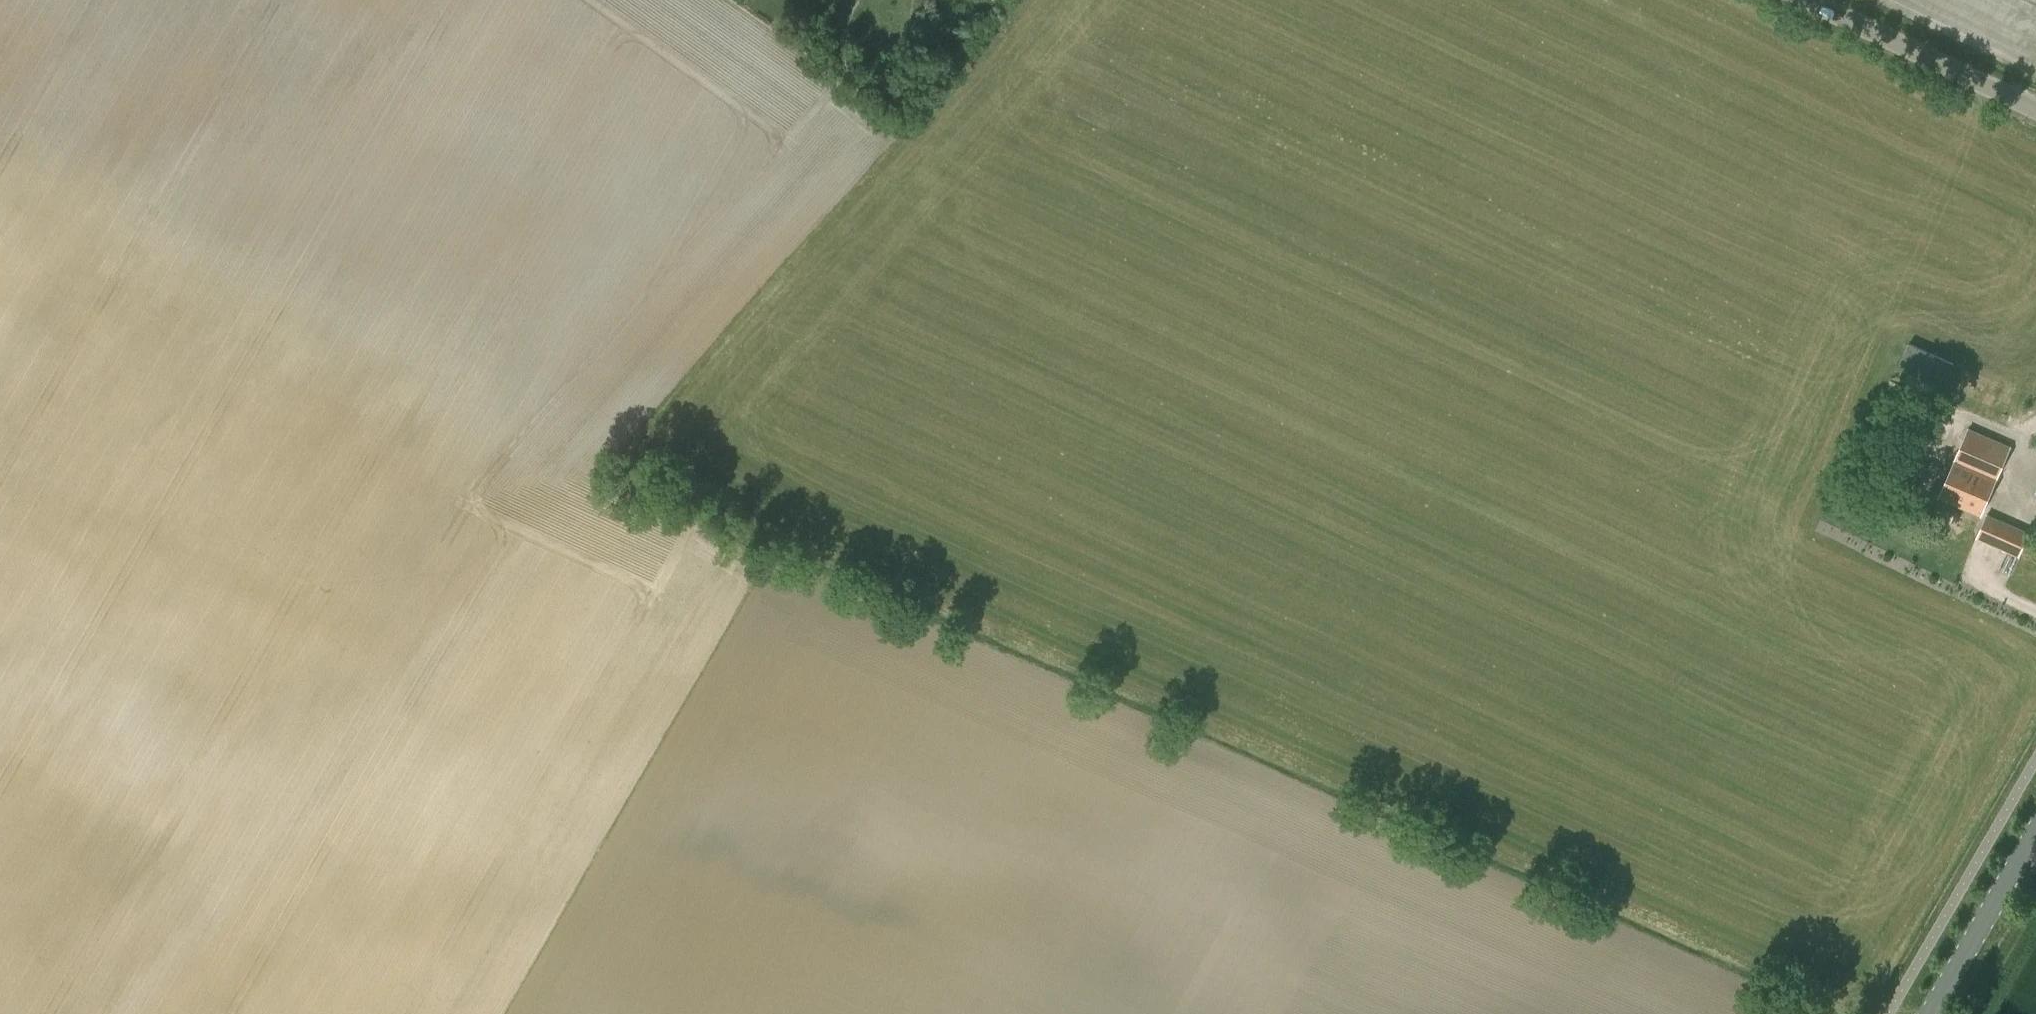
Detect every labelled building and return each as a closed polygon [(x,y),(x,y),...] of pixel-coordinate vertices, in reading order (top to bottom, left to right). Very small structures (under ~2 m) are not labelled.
[(1957,450),(1936,496),(1941,499),(1962,508),(1981,516),(2012,444),(1969,424),(1957,450)] [(1996,518),(1986,540),(2019,554),(2028,532),(1996,518)]
